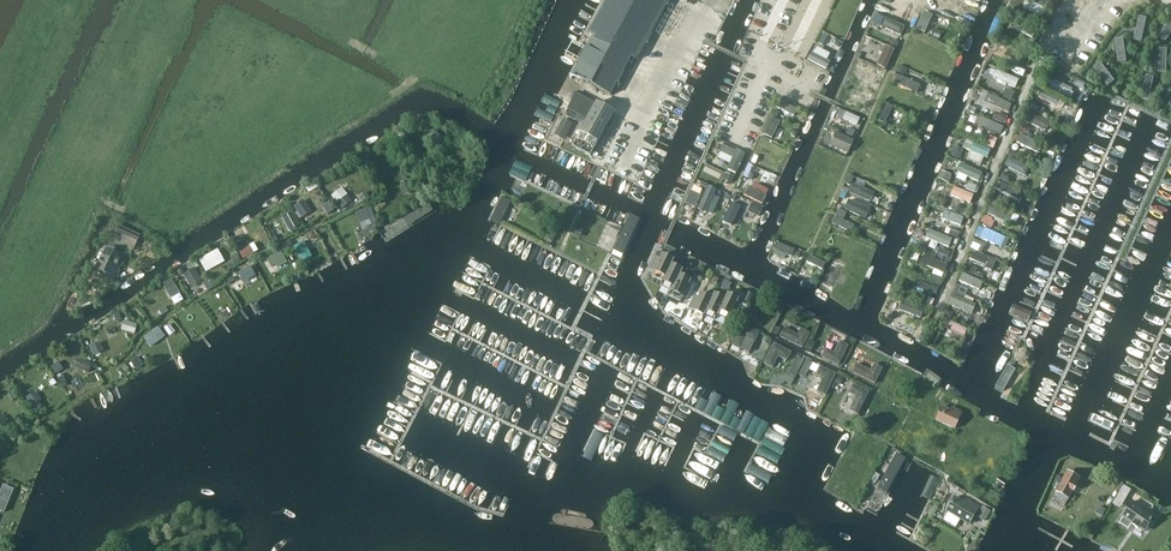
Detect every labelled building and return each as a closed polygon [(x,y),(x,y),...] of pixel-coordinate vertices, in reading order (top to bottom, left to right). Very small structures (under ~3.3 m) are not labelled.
[(586,49),(573,74),(611,95),(632,56),(637,59),(670,0),(606,0),(588,32),(594,35),(586,49)] [(594,149),(614,112),(596,102),(595,104),(576,94),(568,110),(587,120),(580,132),(581,132),(577,140),(594,149)] [(780,101),(776,109),(794,118),(798,110),(780,101)] [(764,137),(771,141),(780,124),(772,120),(764,137)] [(436,133),(431,140),(439,146),(444,138),(436,133)] [(727,170),(736,175),(745,157),(736,152),(727,170)] [(401,183),(406,195),(412,193),(407,181),(401,183)] [(855,185),(851,194),(870,202),(874,193),(855,185)] [(697,211),(706,215),(717,192),(708,188),(697,211)] [(342,189),(333,196),(338,202),(343,209),(351,201),(347,195),(342,189)] [(768,198),(747,189),(744,197),(764,206),(768,198)] [(366,192),(359,197),(362,201),(369,197),(366,192)] [(512,201),(502,196),(489,221),(499,226),(512,201)] [(849,201),(845,210),(866,219),(870,210),(849,201)] [(328,202),(322,206),(328,214),(334,210),(328,202)] [(305,205),(297,211),(302,218),(310,212),(305,205)] [(395,228),(402,237),(433,214),(426,205),(395,228)] [(723,224),(731,228),(740,209),(732,205),(723,224)] [(369,208),(357,212),(363,228),(367,227),(371,235),(378,232),(375,224),(369,208)] [(291,213),(285,216),(292,229),(299,225),(292,212),(291,213)] [(612,254),(622,259),(640,220),(630,215),(612,254)] [(836,217),(833,225),(851,233),(854,225),(836,217)] [(117,227),(112,239),(136,250),(141,238),(117,227)] [(313,231),(307,234),(310,240),(315,237),(313,231)] [(289,240),(283,244),(286,249),(292,245),(289,240)] [(304,241),(293,247),(302,262),(312,256),(304,241)] [(776,249),(800,259),(802,254),(778,244),(776,249)] [(248,246),(239,251),(243,259),(252,255),(248,246)] [(107,249),(97,270),(112,277),(122,257),(107,249)] [(280,250),(266,258),(271,268),(286,260),(280,250)] [(213,253),(201,260),(207,271),(219,264),(213,253)] [(672,264),(674,259),(663,254),(652,276),(663,281),(672,264)] [(237,255),(231,259),(235,265),(241,262),(237,255)] [(810,255),(807,262),(822,269),(825,262),(810,255)] [(680,274),(680,275),(683,270),(672,264),(663,281),(661,286),(672,291),(672,292),(680,274)] [(251,267),(238,274),(242,281),(255,274),(251,267)] [(194,269),(185,275),(191,285),(201,279),(194,269)] [(672,292),(672,291),(669,296),(681,302),(691,280),(680,275),(680,274),(672,292)] [(171,279),(163,284),(167,290),(169,294),(177,289),(175,285),(171,279)] [(208,280),(203,283),(208,291),(213,288),(208,280)] [(712,298),(701,293),(691,315),(702,321),(704,316),(712,298)] [(725,298),(714,293),(712,298),(704,316),(715,321),(718,316),(717,316),(725,298)] [(717,316),(718,316),(729,321),(739,299),(727,293),(725,298),(717,316)] [(119,312),(113,314),(117,322),(122,320),(119,312)] [(945,319),(941,326),(965,337),(968,330),(945,319)] [(129,322),(127,332),(135,334),(137,325),(129,322)] [(741,324),(731,344),(740,349),(745,337),(754,342),(759,332),(741,324)] [(810,331),(801,327),(798,333),(783,326),(778,337),(802,348),(810,331)] [(153,332),(145,338),(151,347),(160,341),(153,332)] [(848,344),(839,339),(833,351),(825,347),(820,356),(838,365),(848,344)] [(791,351),(773,342),(763,362),(772,367),(778,355),(786,360),(791,351)] [(98,343),(90,347),(93,356),(102,352),(98,343)] [(137,357),(131,361),(137,369),(143,365),(137,357)] [(83,361),(80,369),(88,372),(92,364),(83,361)] [(58,363),(51,367),(56,375),(63,371),(58,363)] [(836,372),(819,364),(815,374),(822,377),(815,390),(825,395),(836,372)] [(1006,398),(1014,401),(1026,374),(1018,370),(1006,398)] [(63,376),(58,379),(62,386),(67,383),(63,376)] [(52,378),(48,381),(52,387),(57,384),(52,378)] [(869,390),(853,382),(848,392),(855,395),(848,409),(857,414),(869,390)] [(13,390),(8,393),(13,401),(18,398),(13,390)] [(35,393),(26,398),(32,406),(33,406),(37,412),(45,407),(40,401),(35,393)] [(955,429),(962,412),(952,408),(951,411),(942,407),(936,420),(955,429)] [(896,458),(879,493),(889,498),(906,463),(896,458)] [(1076,480),(1078,476),(1067,470),(1055,492),(1069,499),(1078,481),(1076,480)] [(0,528),(1,527),(2,528),(20,485),(7,478),(0,483),(0,528)] [(970,524),(979,508),(967,501),(965,504),(955,498),(947,510),(970,524)] [(1144,532),(1153,519),(1137,508),(1138,506),(1132,502),(1122,517),(1132,524),(1132,525),(1138,529),(1139,528),(1144,532)]
